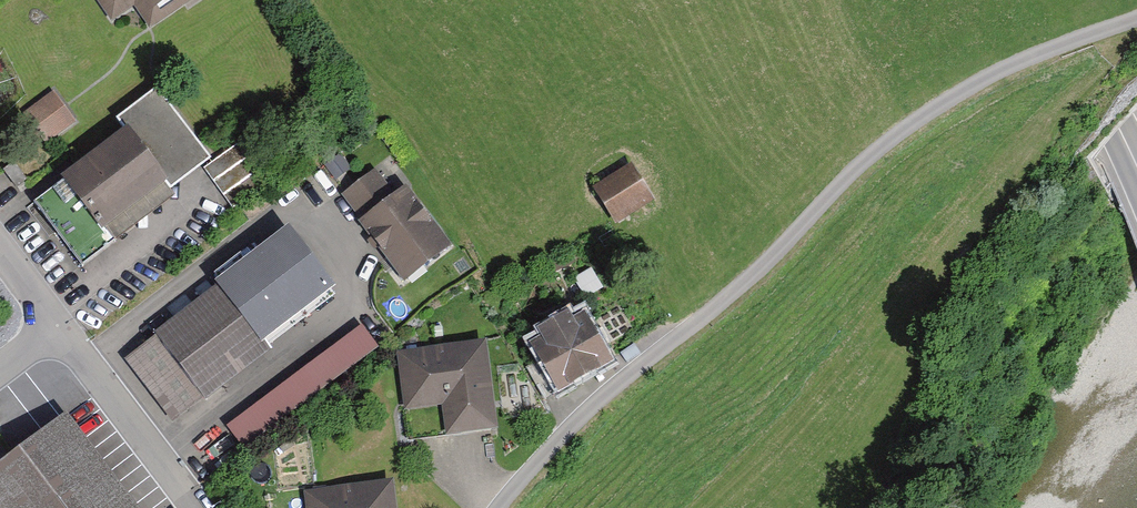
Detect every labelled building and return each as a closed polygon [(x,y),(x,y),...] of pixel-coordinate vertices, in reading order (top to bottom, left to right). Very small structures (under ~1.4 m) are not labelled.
[(108,27),(142,6),(156,27),(157,29),(203,0),(90,0),(108,27)] [(220,161),(158,86),(117,115),(127,128),(33,204),(84,265),(175,193),(174,185),(204,163),(234,208),(270,184),(238,143),(220,161)] [(64,107),(54,93),(24,115),(44,142),(73,120),(64,107)] [(657,205),(637,164),(594,186),(614,227),(657,205)] [(391,192),(374,167),(337,194),(402,283),(454,245),(406,181),(391,192)] [(347,295),(300,228),(122,352),(177,431),(287,355),(279,342),(347,295)] [(615,359),(588,308),(574,312),(568,306),(538,324),(542,333),(530,339),(541,359),(557,390),(615,359)] [(241,446),(381,349),(364,325),(224,422),(241,446)] [(486,338),(396,348),(402,406),(403,410),(443,403),(446,431),(468,429),(498,427),(486,338)] [(557,390),(541,359),(526,366),(544,398),(552,393),(557,390)] [(70,408),(0,462),(0,507),(149,507),(70,408)] [(305,491),(307,507),(399,507),(396,476),(305,491)]
